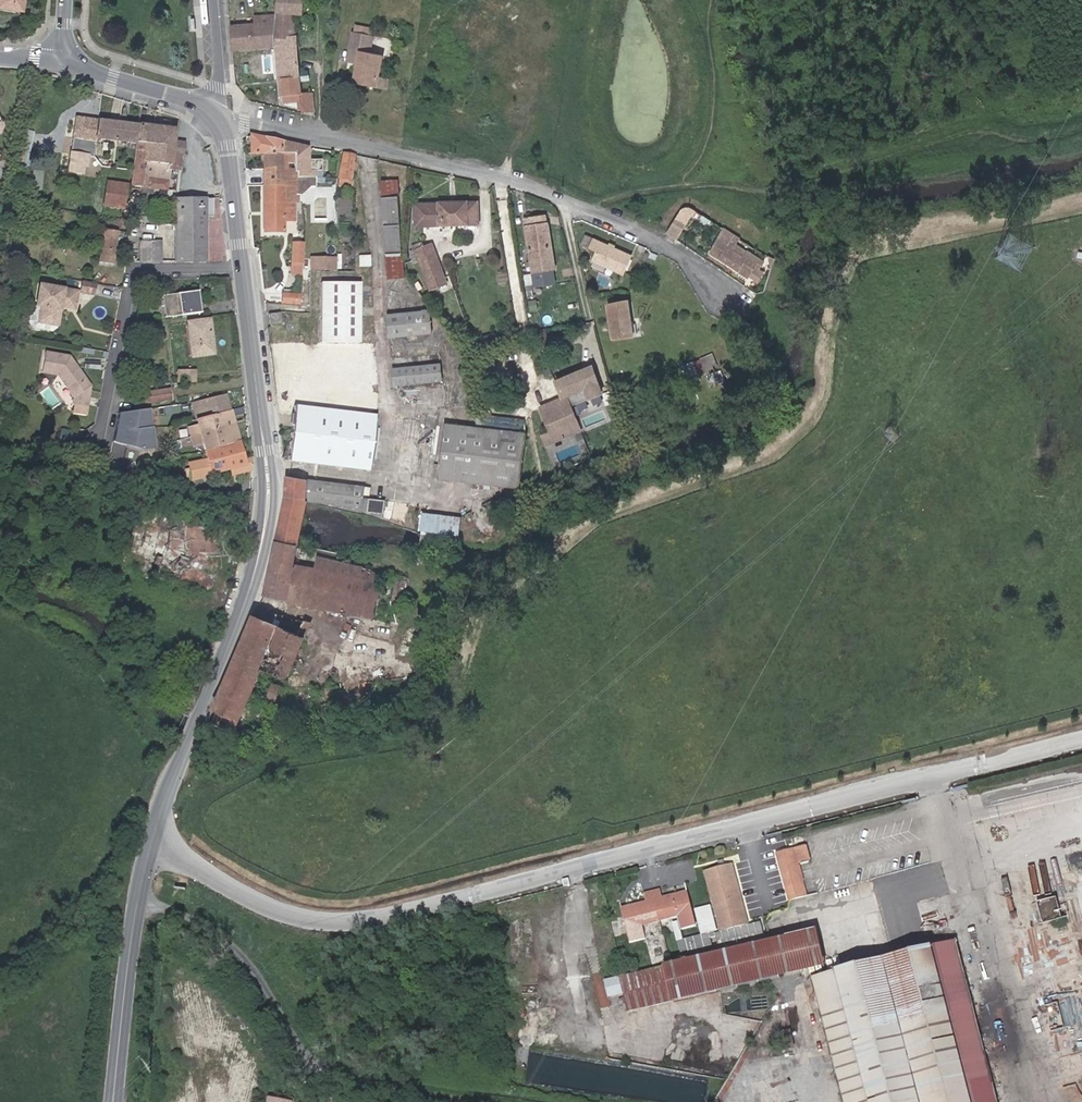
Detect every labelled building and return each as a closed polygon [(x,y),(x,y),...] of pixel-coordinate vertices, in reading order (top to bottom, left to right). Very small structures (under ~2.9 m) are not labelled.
[(15,14),(17,0),(0,0),(0,13),(15,14)] [(277,1),(276,13),(294,14),(300,15),(303,0),(277,0),(277,1)] [(284,25),(295,25),(294,14),(276,13),(276,15),(275,25),(275,26),(284,26),(284,25)] [(275,25),(276,15),(253,17),(253,26),(273,25),(275,25)] [(253,26),(230,28),(232,50),(271,47),(273,25),(253,26)] [(302,94),(295,25),(284,25),(284,26),(275,26),(274,47),(283,46),(286,78),(282,79),(282,81),(283,94),(302,94)] [(354,28),(353,33),(372,37),(373,31),(354,28)] [(387,91),(389,80),(379,78),(382,57),(369,55),(372,37),(353,33),(348,64),(355,65),(359,66),(358,69),(355,86),(387,91)] [(283,46),(274,47),(273,52),(276,51),(279,83),(280,82),(282,81),(282,79),(286,78),(283,46)] [(302,94),(302,98),(303,110),(315,109),(314,93),(302,94)] [(136,143),(138,125),(76,117),(70,153),(67,172),(81,175),(84,156),(94,157),(96,142),(96,138),(107,140),(136,143)] [(133,166),(130,184),(140,185),(139,189),(148,189),(165,191),(167,181),(169,170),(178,171),(179,160),(181,160),(183,142),(172,141),(174,130),(173,130),(173,123),(162,122),(161,128),(138,125),(136,143),(133,166)] [(311,178),(313,178),(313,173),(308,172),(307,148),(251,136),(249,137),(249,154),(262,154),(262,169),(283,169),(283,154),(293,154),(293,172),(297,172),(296,178),(307,178),(311,178)] [(67,172),(70,153),(64,152),(60,172),(67,172)] [(307,187),(307,178),(296,178),(297,172),(293,172),(293,154),(283,154),(283,169),(262,169),(263,186),(283,186),(283,187),(283,203),(297,204),(298,204),(298,187),(307,187)] [(350,180),(354,156),(352,155),(343,154),(340,179),(350,180)] [(350,180),(340,179),(338,188),(348,189),(350,180)] [(382,205),(399,204),(397,180),(380,182),(382,205)] [(263,232),(283,232),(283,221),(296,221),(297,204),(283,203),(283,187),(283,186),(263,186),(263,232)] [(122,205),(124,190),(113,188),(110,202),(122,205)] [(206,262),(206,199),(175,199),(174,262),(206,262)] [(438,203),(414,204),(415,228),(479,225),(478,202),(466,202),(466,201),(438,202),(438,203)] [(404,279),(399,204),(382,205),(387,280),(404,279)] [(534,226),(526,227),(532,272),(555,269),(549,224),(547,224),(546,217),(533,219),(534,226)] [(525,220),(526,227),(534,226),(533,219),(525,220)] [(675,220),(666,234),(676,240),(685,226),(675,220)] [(113,232),(99,231),(98,231),(96,264),(113,265),(113,232)] [(710,254),(749,278),(760,261),(750,255),(751,253),(747,251),(743,258),(727,248),(733,237),(724,231),(710,254)] [(126,251),(127,232),(119,232),(118,250),(126,251)] [(590,240),(583,237),(579,247),(586,250),(590,240)] [(138,241),(138,263),(160,263),(160,240),(138,241)] [(592,262),(622,275),(630,256),(591,241),(588,249),(595,252),(592,262)] [(301,274),(301,244),(291,244),(290,274),(301,274)] [(432,244),(415,250),(419,260),(431,292),(448,285),(432,244)] [(419,260),(415,250),(409,253),(412,263),(419,260)] [(97,284),(84,281),(82,292),(95,294),(97,284)] [(320,282),(319,343),(358,343),(359,283),(320,282)] [(63,303),(64,306),(77,308),(79,292),(40,285),(37,305),(42,306),(40,321),(58,324),(61,308),(60,306),(63,303)] [(203,291),(171,294),(173,317),(205,313),(203,291)] [(280,303),(298,304),(298,295),(281,294),(280,303)] [(633,335),(628,303),(608,307),(613,338),(633,335)] [(386,310),(387,319),(427,315),(426,305),(386,310)] [(267,316),(268,326),(280,325),(278,315),(267,316)] [(427,315),(387,319),(389,337),(429,332),(427,315)] [(58,327),(58,324),(40,321),(31,319),(30,322),(34,327),(53,330),(58,327)] [(211,341),(215,340),(213,319),(190,322),(195,355),(212,353),(211,341)] [(542,321),(543,330),(555,328),(553,319),(542,321)] [(301,363),(321,361),(320,345),(300,346),(301,363)] [(75,364),(77,362),(74,358),(47,353),(43,373),(58,376),(77,399),(75,405),(90,409),(94,387),(80,367),(77,367),(75,364)] [(693,386),(722,374),(714,353),(685,364),(693,386)] [(392,360),(392,369),(441,364),(440,354),(392,360)] [(563,398),(539,407),(550,433),(542,437),(545,445),(603,421),(599,413),(596,404),(607,400),(600,383),(596,366),(594,362),(588,365),(589,369),(556,382),(563,398)] [(441,364),(392,369),(394,386),(443,381),(441,364)] [(555,378),(556,382),(589,369),(588,365),(555,378)] [(194,372),(177,373),(176,382),(194,383),(194,372)] [(140,405),(149,404),(148,394),(146,386),(145,377),(136,378),(140,405)] [(148,394),(149,404),(171,400),(169,390),(148,394)] [(226,394),(202,401),(193,403),(197,419),(230,410),(226,394)] [(202,401),(201,395),(186,397),(188,404),(188,405),(193,403),(202,401)] [(596,404),(599,413),(607,409),(607,400),(596,404)] [(177,405),(157,409),(159,419),(179,416),(177,405)] [(294,407),(286,461),(369,471),(375,427),(376,417),(370,416),(294,407)] [(152,408),(120,413),(113,443),(144,450),(158,448),(152,408)] [(202,444),(204,451),(238,442),(230,410),(197,419),(198,425),(190,427),(194,446),(202,444)] [(437,479),(520,489),(522,467),(526,435),(474,429),(443,425),(437,479)] [(58,451),(67,453),(70,439),(61,437),(58,451)] [(238,442),(204,451),(206,460),(188,465),(192,481),(202,479),(200,473),(209,471),(210,474),(228,469),(244,465),(242,460),(238,442)] [(242,460),(244,465),(228,469),(230,477),(251,471),(249,459),(242,460)] [(355,469),(318,465),(318,470),(354,474),(355,469)] [(297,546),(310,503),(362,511),(363,500),(365,487),(304,479),(303,480),(285,477),(285,497),(276,541),(297,546)] [(380,516),(384,516),(383,519),(407,528),(410,507),(386,503),(369,501),(368,511),(367,513),(377,515),(377,517),(380,517),(380,516)] [(114,561),(199,585),(213,530),(129,507),(114,561)] [(437,532),(438,532),(455,535),(458,535),(461,517),(439,513),(437,532)] [(433,516),(432,516),(420,514),(417,530),(429,533),(430,533),(430,531),(431,524),(433,516)] [(430,533),(429,533),(428,536),(454,541),(455,535),(438,532),(437,532),(430,531),(430,533)] [(276,541),(260,596),(373,621),(376,607),(381,585),(384,574),(339,564),(337,574),(313,568),(292,562),(297,546),(276,541)] [(339,564),(340,563),(316,558),(313,568),(337,574),(339,564)] [(410,579),(384,574),(381,585),(390,588),(388,594),(383,592),(381,598),(388,602),(386,611),(376,607),(373,621),(398,626),(406,592),(407,592),(410,579)] [(309,624),(256,610),(233,665),(208,723),(235,734),(269,729),(270,713),(270,700),(248,702),(261,671),(285,681),(309,624)] [(780,852),(793,899),(807,896),(799,866),(813,863),(808,845),(780,852)] [(734,854),(707,861),(722,919),(749,913),(734,854)] [(641,916),(681,907),(684,918),(697,916),(687,880),(662,886),(661,880),(644,883),(645,891),(623,897),(625,905),(625,906),(629,926),(631,932),(644,928),(641,916)] [(1060,900),(1057,889),(1037,893),(1042,915),(1059,911),(1060,913),(1070,911),(1067,898),(1060,900)] [(625,906),(625,905),(612,908),(618,929),(629,926),(625,906)] [(925,923),(929,942),(968,1101),(996,1101),(978,1029),(950,917),(925,923)] [(664,958),(671,991),(825,957),(815,920),(663,956),(664,958)] [(635,933),(621,936),(625,954),(640,951),(635,933)] [(929,942),(838,962),(871,1101),(968,1101),(929,942)] [(628,1001),(671,991),(664,958),(604,971),(607,986),(623,983),(628,1001)] [(838,962),(810,969),(842,1101),(871,1101),(838,962)] [(1057,1013),(1045,1016),(1052,1046),(1065,1044),(1057,1013)]
